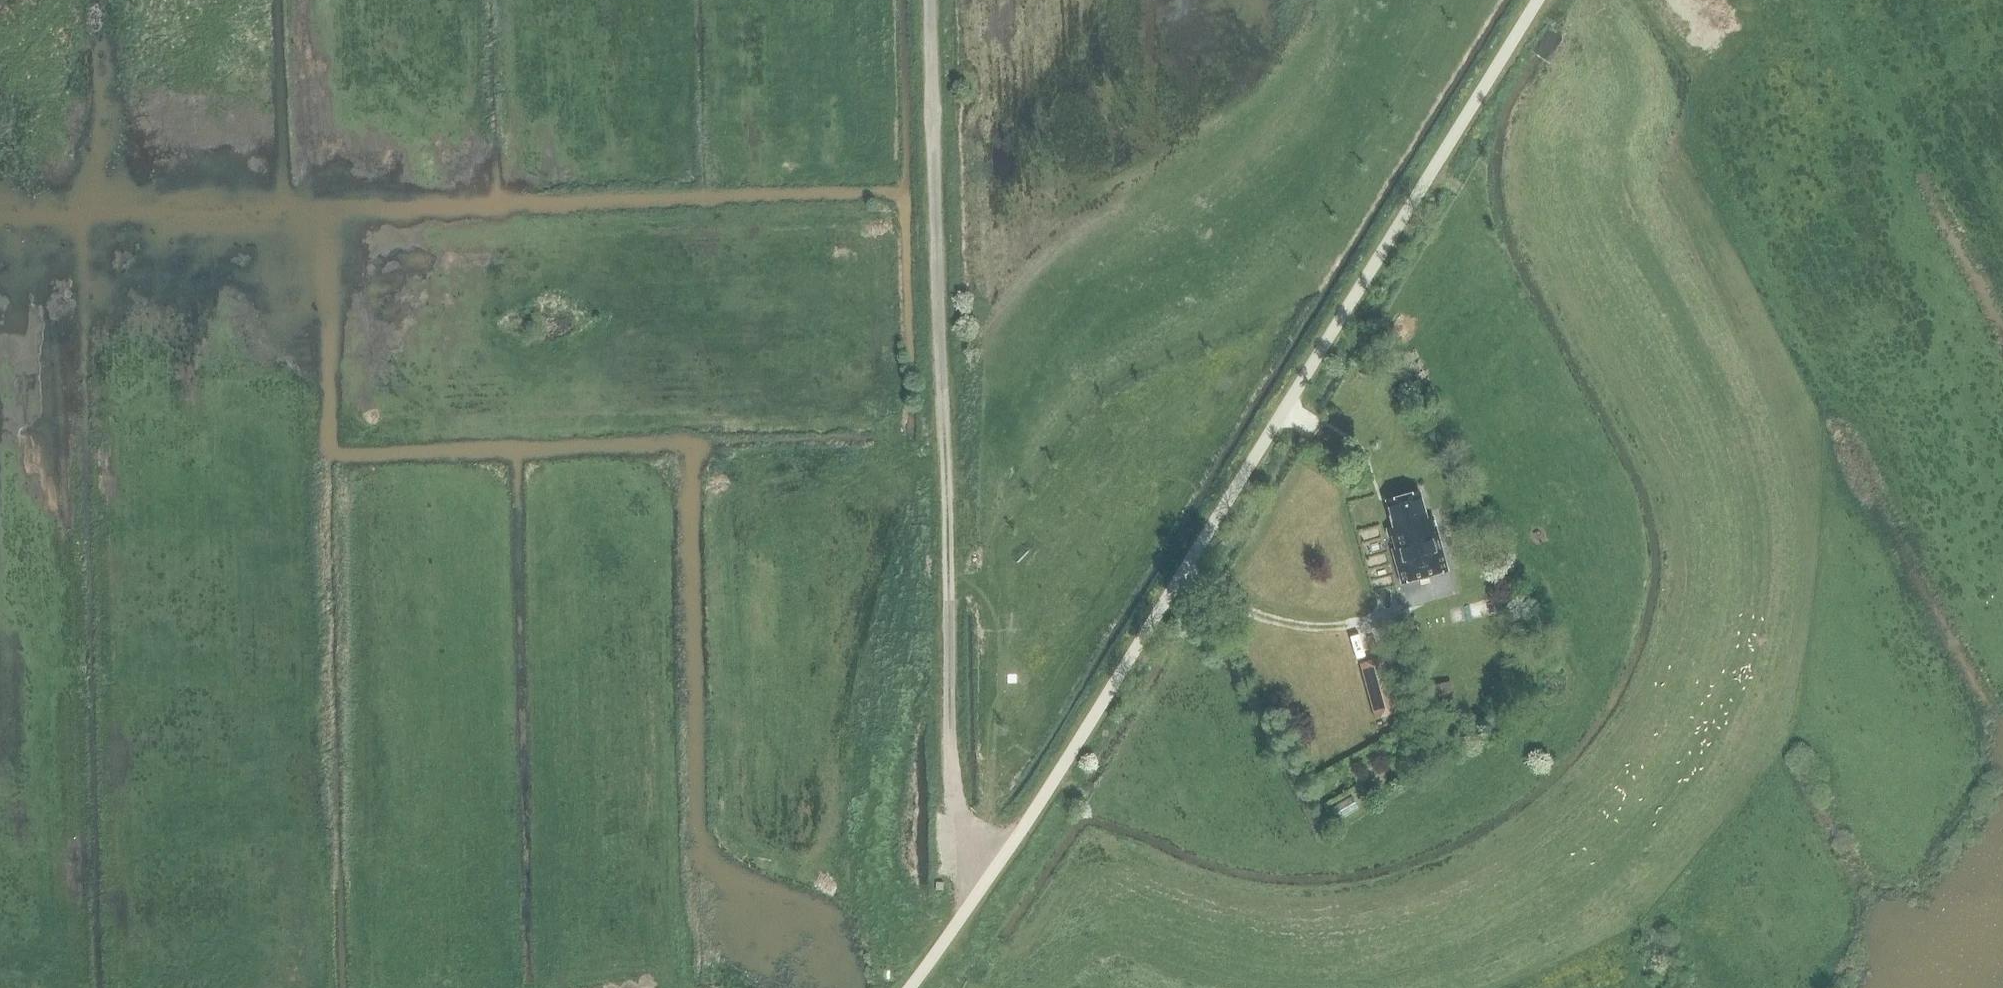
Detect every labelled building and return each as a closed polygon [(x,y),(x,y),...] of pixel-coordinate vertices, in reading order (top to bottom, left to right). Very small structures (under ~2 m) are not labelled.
[(1402,583),(1447,570),(1432,516),(1426,518),(1419,492),(1385,501),(1392,527),(1386,529),(1388,537),(1394,535),(1398,548),(1392,549),(1402,583)] [(1369,635),(1356,633),(1354,652),(1367,654),(1369,635)] [(1399,714),(1385,660),(1362,666),(1376,720),(1399,714)] [(1456,705),(1449,681),(1425,688),(1431,712),(1456,705)] [(1072,732),(1080,717),(1072,712),(1064,727),(1072,732)] [(1352,794),(1331,806),(1337,818),(1359,806),(1352,794)]
